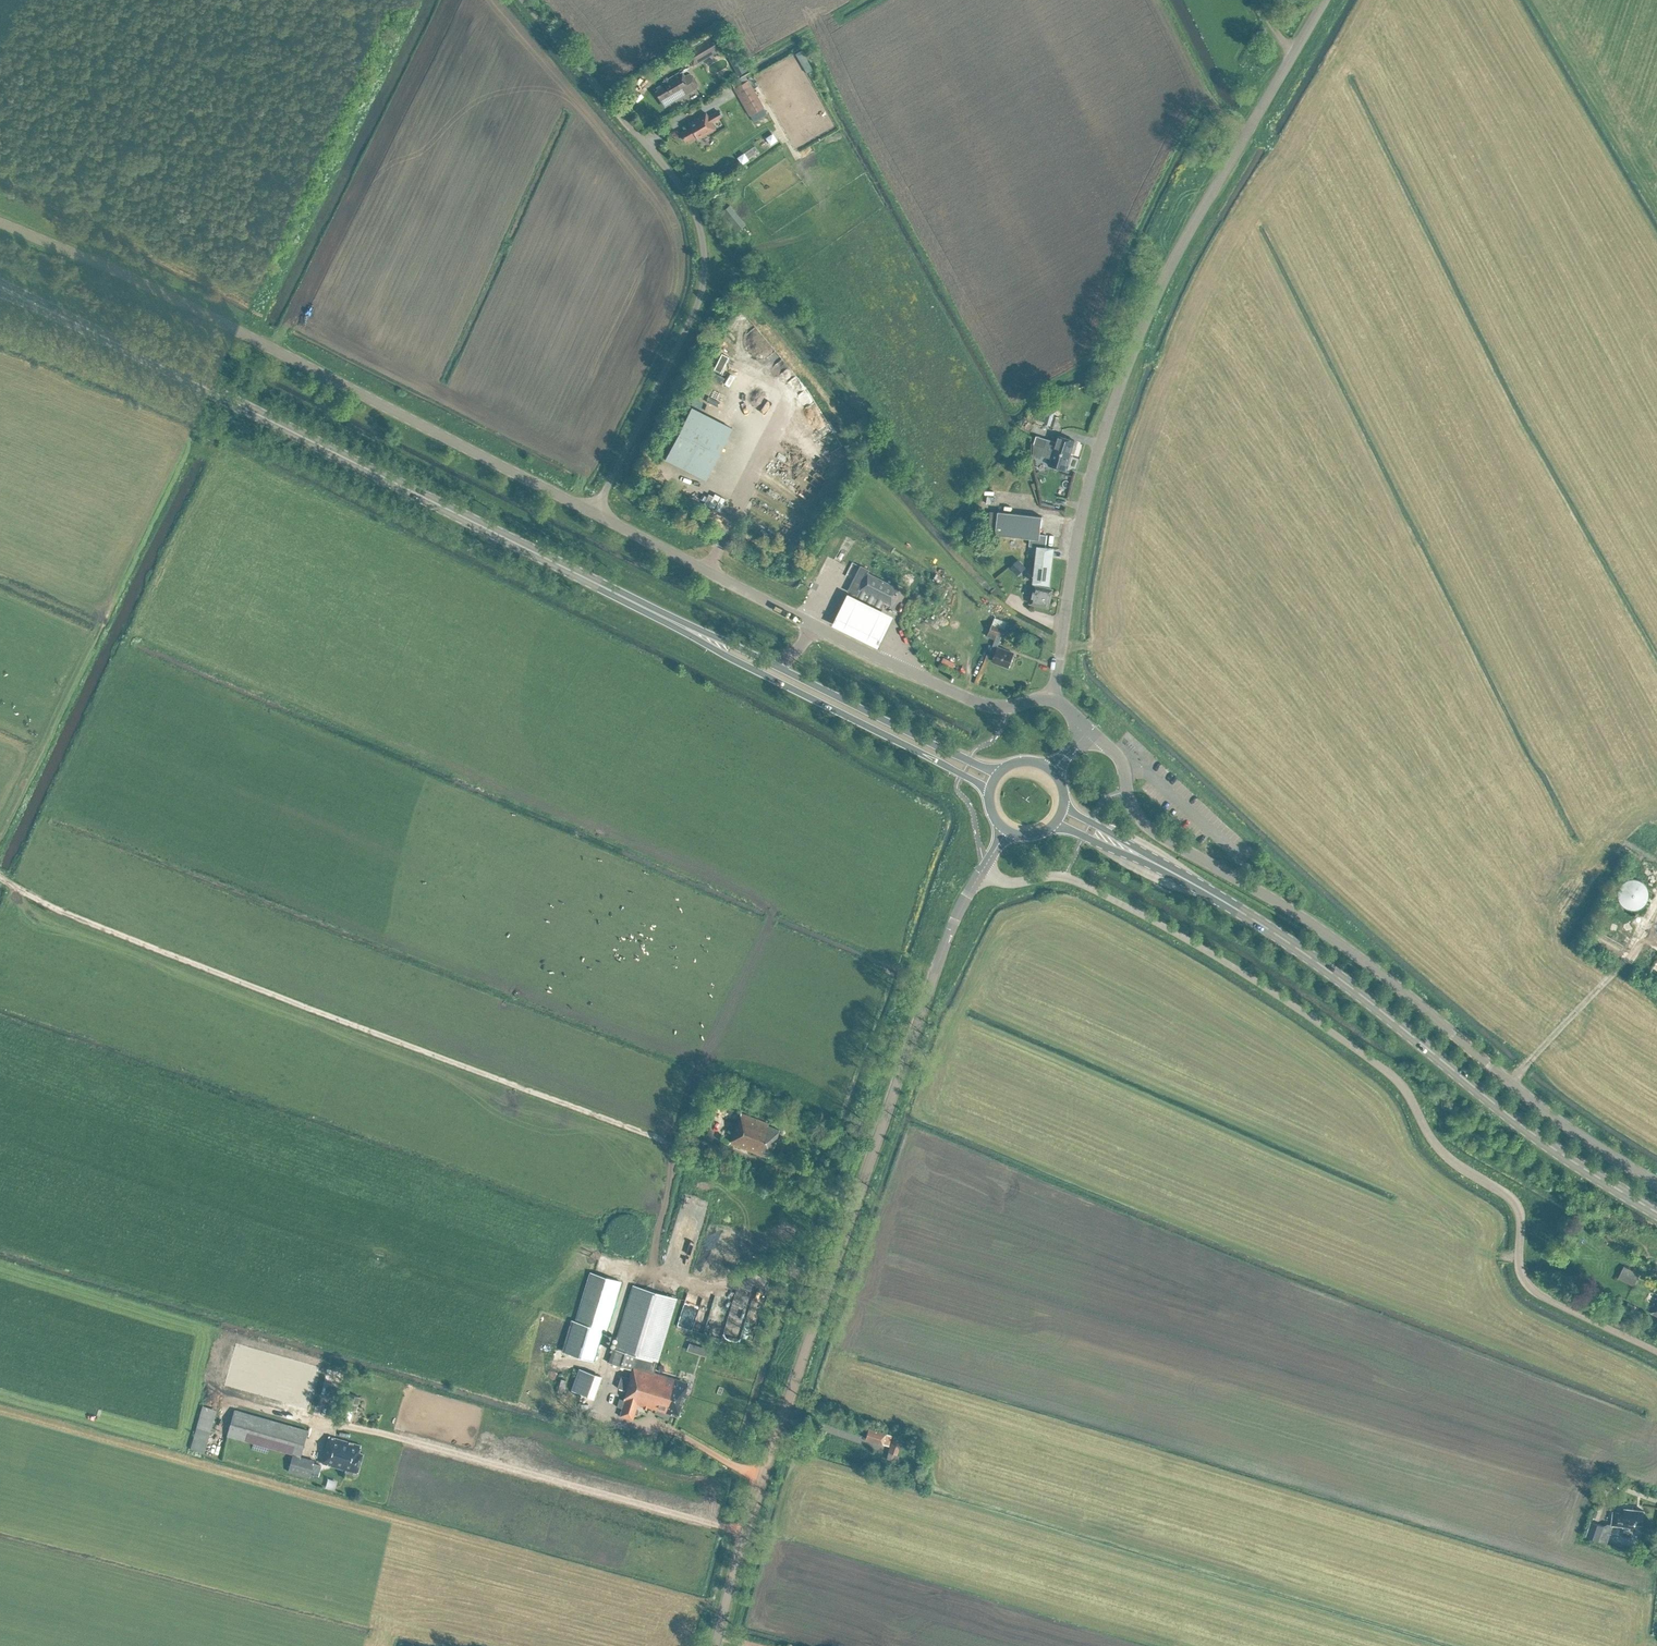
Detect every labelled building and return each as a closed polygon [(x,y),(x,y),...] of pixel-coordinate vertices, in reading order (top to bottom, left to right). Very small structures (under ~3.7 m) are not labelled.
[(726,30),(722,24),(710,31),(712,34),(684,51),(692,65),(722,47),(715,36),(726,30)] [(757,111),(764,107),(748,79),(754,76),(751,70),(731,81),(734,87),(733,88),(749,115),(757,111)] [(684,76),(681,71),(680,72),(679,71),(663,81),(664,83),(656,87),(657,89),(655,91),(663,104),(672,98),(673,100),(691,90),(695,87),(696,85),(696,83),(692,75),(689,74),(687,74),(684,76)] [(757,111),(749,115),(752,121),(767,113),(764,107),(757,111)] [(715,128),(711,121),(721,116),(718,110),(708,116),(706,112),(688,122),(690,126),(680,132),(685,140),(687,139),(689,142),(696,137),(697,138),(715,128)] [(770,143),(777,139),(772,132),(765,137),(770,143)] [(748,158),(758,151),(754,146),(744,153),(748,158)] [(748,158),(744,153),(743,152),(737,157),(741,164),(748,159),(748,158)] [(701,396),(695,409),(701,412),(707,400),(701,396)] [(704,479),(731,427),(701,412),(695,409),(691,407),(665,459),(704,479)] [(1056,426),(1059,416),(1054,415),(1051,425),(1056,426)] [(1044,446),(1070,454),(1075,440),(1058,434),(1056,441),(1047,438),(1044,446)] [(1065,469),(1070,454),(1044,446),(1041,455),(1051,458),(1048,464),(1065,469)] [(707,493),(703,502),(707,504),(711,495),(707,493)] [(1043,582),(1049,583),(1053,547),(1043,546),(1044,535),(1040,534),(1042,515),(998,510),(995,534),(1030,537),(1028,555),(1036,556),(1035,568),(1033,581),(1043,582)] [(1018,573),(1025,566),(1018,559),(1011,565),(1018,573)] [(898,579),(889,597),(905,606),(922,574),(903,564),(896,578),(898,579)] [(1049,588),(1049,583),(1043,582),(1043,586),(1034,584),(1030,602),(1048,606),(1052,588),(1049,588)] [(931,602),(936,592),(931,589),(925,599),(931,602)] [(892,616),(846,594),(831,624),(877,647),(892,616)] [(1009,666),(1014,652),(997,646),(1004,627),(992,623),(988,633),(996,636),(989,654),(993,656),(992,659),(1009,666)] [(1639,868),(1656,879),(1656,863),(1647,856),(1639,868)] [(1633,909),(1635,909),(1636,909),(1638,908),(1640,907),(1642,906),(1644,905),(1645,903),(1647,901),(1648,899),(1649,897),(1649,895),(1649,893),(1649,891),(1649,889),(1648,887),(1647,885),(1646,884),(1645,882),(1644,881),(1642,880),(1640,879),(1638,878),(1636,877),(1634,877),(1632,877),(1629,877),(1627,878),(1625,879),(1623,880),(1622,881),(1620,882),(1619,884),(1618,885),(1618,887),(1617,889),(1617,891),(1617,893),(1617,895),(1617,897),(1618,899),(1619,901),(1620,903),(1622,905),(1624,906),(1625,907),(1627,908),(1629,909),(1631,909),(1633,909)] [(768,1156),(769,1154),(778,1128),(767,1124),(768,1122),(740,1112),(729,1142),(768,1156)] [(710,1147),(688,1138),(685,1146),(707,1154),(710,1147)] [(1574,1238),(1567,1249),(1575,1254),(1581,1243),(1574,1238)] [(1639,1273),(1624,1265),(1617,1277),(1633,1285),(1639,1273)] [(605,1330),(620,1280),(589,1271),(574,1320),(571,1319),(561,1350),(594,1360),(603,1329),(605,1330)] [(609,1362),(631,1369),(628,1377),(620,1374),(617,1386),(626,1389),(623,1398),(624,1399),(619,1415),(632,1418),(637,1403),(644,1405),(643,1407),(646,1408),(646,1405),(671,1413),(671,1411),(678,1413),(688,1381),(653,1371),(657,1360),(656,1360),(675,1297),(633,1284),(609,1362)] [(593,1397),(601,1375),(578,1367),(571,1389),(593,1397)] [(566,1390),(569,1379),(564,1377),(560,1388),(566,1390)] [(356,1409),(360,1396),(348,1392),(345,1405),(356,1409)] [(204,1451),(217,1408),(202,1404),(190,1447),(204,1451)] [(227,1434),(293,1453),(299,1455),(307,1429),(234,1409),(227,1434)] [(886,1444),(889,1433),(868,1427),(865,1437),(886,1444)] [(357,1471),(357,1469),(362,1452),(358,1451),(360,1444),(329,1435),(321,1461),(345,1468),(344,1471),(343,1477),(351,1479),(353,1470),(357,1471)] [(893,1436),(888,1450),(896,1453),(901,1439),(893,1436)] [(896,1453),(888,1450),(887,1455),(897,1458),(898,1453),(896,1453)] [(299,1455),(293,1453),(288,1471),(309,1477),(310,1472),(316,1474),(320,1461),(314,1460),(314,1459),(299,1455)] [(1642,1523),(1643,1509),(1624,1507),(1623,1513),(1612,1511),(1610,1523),(1610,1525),(1612,1525),(1633,1527),(1634,1522),(1642,1523)] [(1610,1525),(1610,1523),(1607,1523),(1603,1524),(1591,1520),(1586,1535),(1607,1542),(1612,1525),(1610,1525)]
